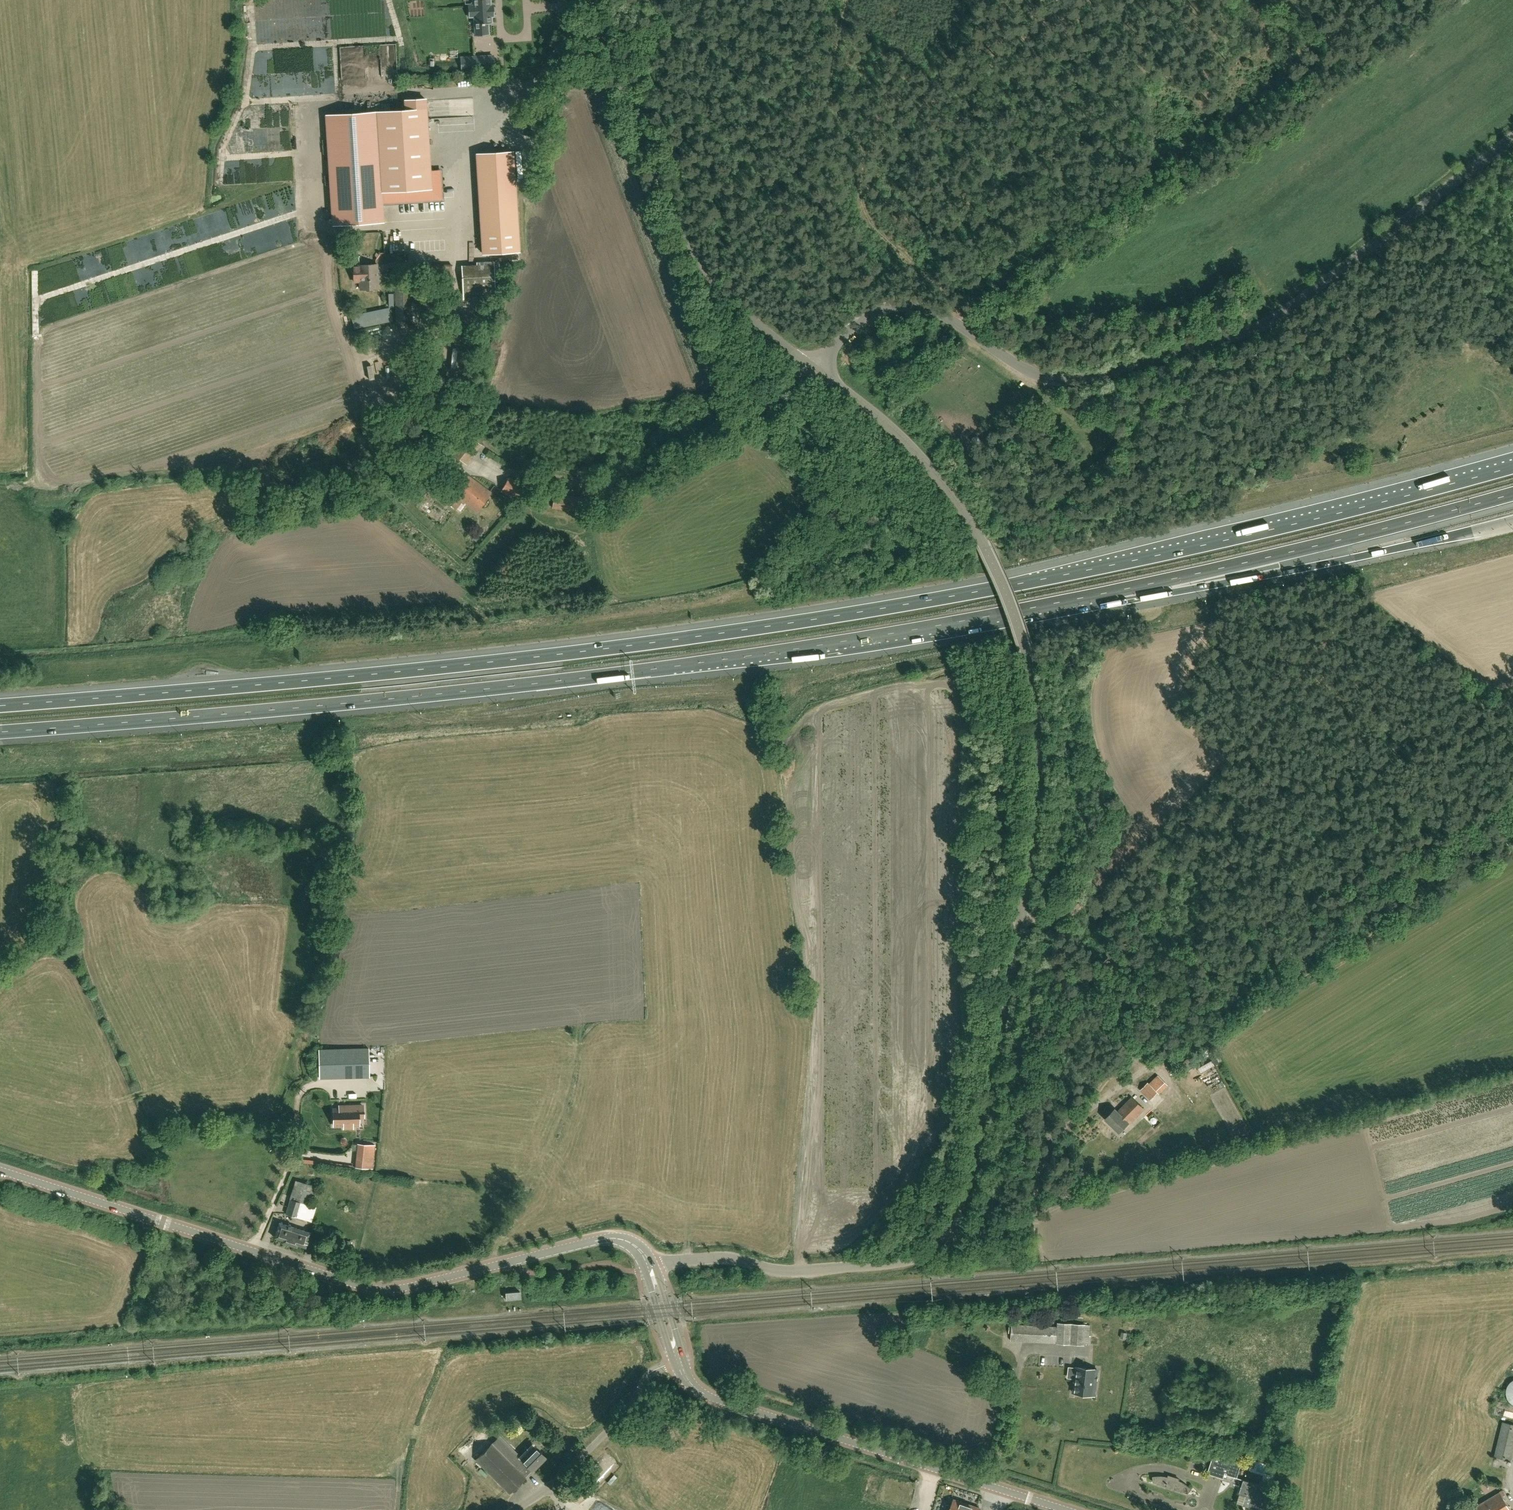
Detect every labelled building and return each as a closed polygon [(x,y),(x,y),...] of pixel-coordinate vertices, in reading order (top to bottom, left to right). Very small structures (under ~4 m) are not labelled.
[(477,35),(481,35),(488,34),(487,23),(491,23),(490,16),(493,16),(493,6),(490,6),(489,0),(473,0),(473,4),(473,5),(468,6),(469,17),(474,16),(474,18),(475,34),(475,35),(477,35)] [(475,70),(474,56),(460,57),(461,71),(475,70)] [(384,77),(397,76),(396,64),(391,64),(391,68),(383,68),(384,77)] [(406,110),(326,115),(333,225),(383,222),(382,205),(381,192),(400,190),(401,202),(442,199),(441,185),(439,185),(439,181),(441,181),(440,170),(429,171),(429,169),(425,99),(405,100),(406,110)] [(519,251),(517,229),(481,231),(483,253),(519,251)] [(497,261),(465,262),(466,287),(473,286),(474,295),(499,294),(497,261)] [(377,264),(359,265),(352,265),(353,283),(360,282),(360,289),(378,288),(377,264)] [(421,266),(421,274),(454,275),(454,266),(421,266)] [(411,322),(410,290),(410,286),(395,286),(396,322),(411,322)] [(351,315),(354,328),(392,320),(389,307),(351,315)] [(472,457),(481,445),(467,434),(452,453),(464,461),(468,455),(472,457)] [(463,505),(465,502),(477,512),(491,493),(469,475),(454,494),(456,496),(463,500),(461,503),(463,505)] [(526,486),(509,477),(501,491),(519,500),(526,486)] [(369,1048),(318,1050),(319,1078),(370,1077),(369,1048)] [(1157,1092),(1147,1083),(1140,1090),(1150,1100),(1157,1092)] [(1115,1109),(1105,1118),(1119,1132),(1135,1116),(1136,1117),(1144,1109),(1132,1098),(1118,1112),(1115,1109)] [(339,1108),(333,1109),(334,1126),(344,1125),(344,1128),(352,1127),(352,1125),(359,1125),(359,1117),(363,1117),(363,1106),(347,1106),(347,1108),(339,1108)] [(358,1168),(375,1168),(375,1143),(358,1143),(358,1168)] [(286,1189),(282,1205),(287,1207),(285,1214),(309,1222),(313,1206),(310,1205),(316,1186),(296,1180),(292,1191),(286,1189)] [(282,1240),(282,1242),(297,1247),(298,1245),(306,1247),(310,1232),(279,1222),(274,1238),(282,1240)] [(520,1298),(520,1291),(505,1292),(506,1299),(520,1298)] [(1058,1323),(1058,1327),(1012,1324),(1011,1340),(1084,1344),(1085,1325),(1058,1323)] [(1076,1368),(1073,1394),(1094,1396),(1097,1371),(1076,1368)] [(1512,1449),(1512,1424),(1503,1422),(1495,1457),(1510,1460),(1512,1449)] [(492,1443),(483,1453),(476,1459),(509,1492),(525,1476),(523,1474),(529,1468),(532,1470),(545,1457),(535,1446),(515,1466),(492,1443)] [(1237,1478),(1237,1477),(1243,1459),(1232,1456),(1213,1456),(1208,1473),(1219,1477),(1223,1478),(1225,1474),(1226,1475),(1226,1474),(1237,1478)] [(1158,1476),(1153,1477),(1154,1481),(1167,1486),(1166,1487),(1174,1490),(1175,1488),(1188,1492),(1191,1489),(1187,1486),(1185,1484),(1182,1482),(1179,1481),(1179,1479),(1169,1475),(1168,1477),(1166,1477),(1164,1476),(1158,1476)] [(1259,1509),(1263,1509),(1270,1488),(1243,1479),(1239,1493),(1252,1497),(1249,1507),(1259,1509)] [(1475,1509),(1511,1509),(1502,1496),(1505,1494),(1503,1490),(1474,1508),(1475,1509)] [(954,1499),(950,1509),(979,1509),(980,1508),(954,1499)]
